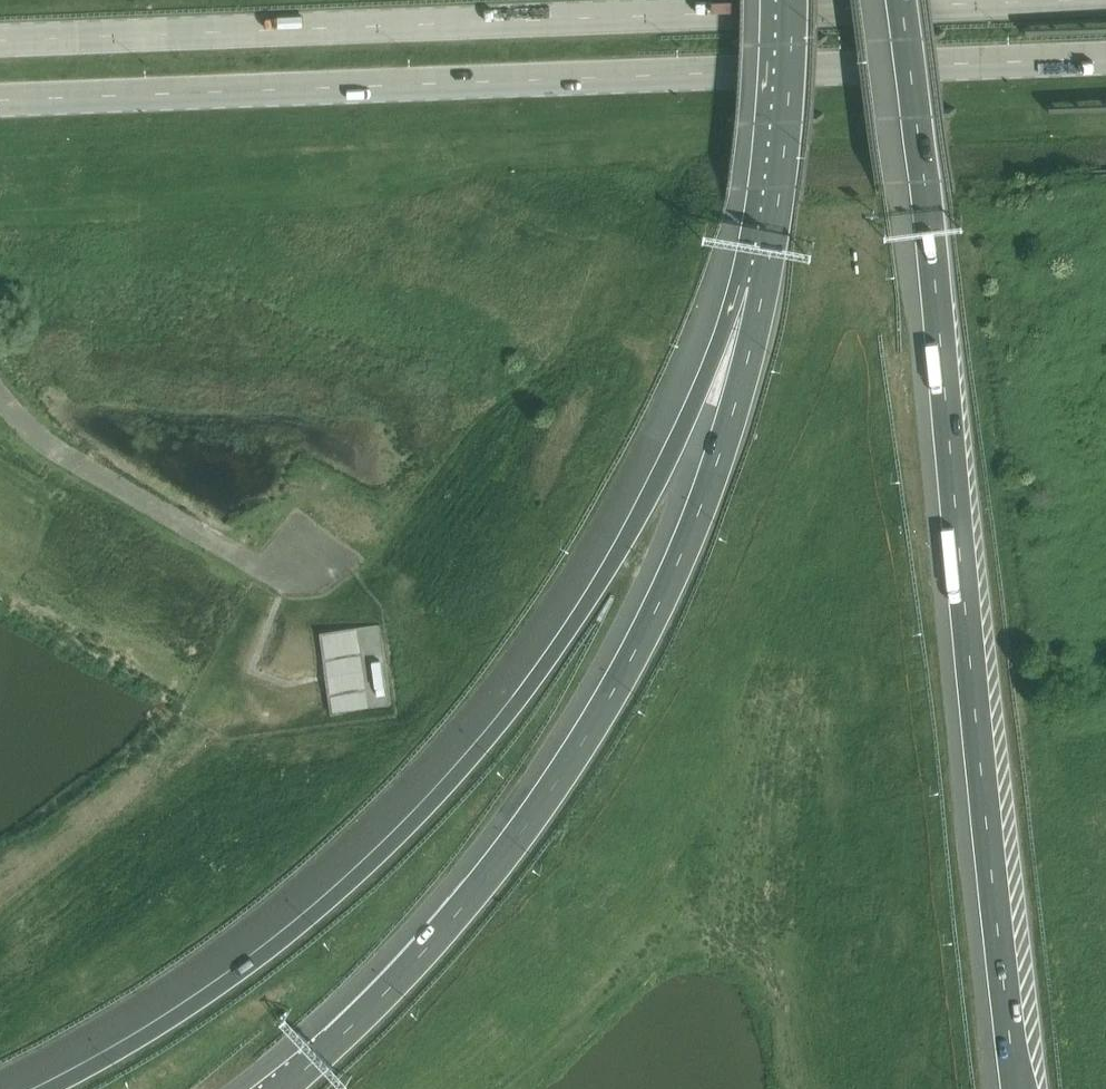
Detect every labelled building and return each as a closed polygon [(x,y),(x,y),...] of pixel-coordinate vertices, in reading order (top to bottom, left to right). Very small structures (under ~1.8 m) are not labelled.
[(380,625),(321,633),(327,678),(332,715),(392,707),(386,666),(380,625)]
